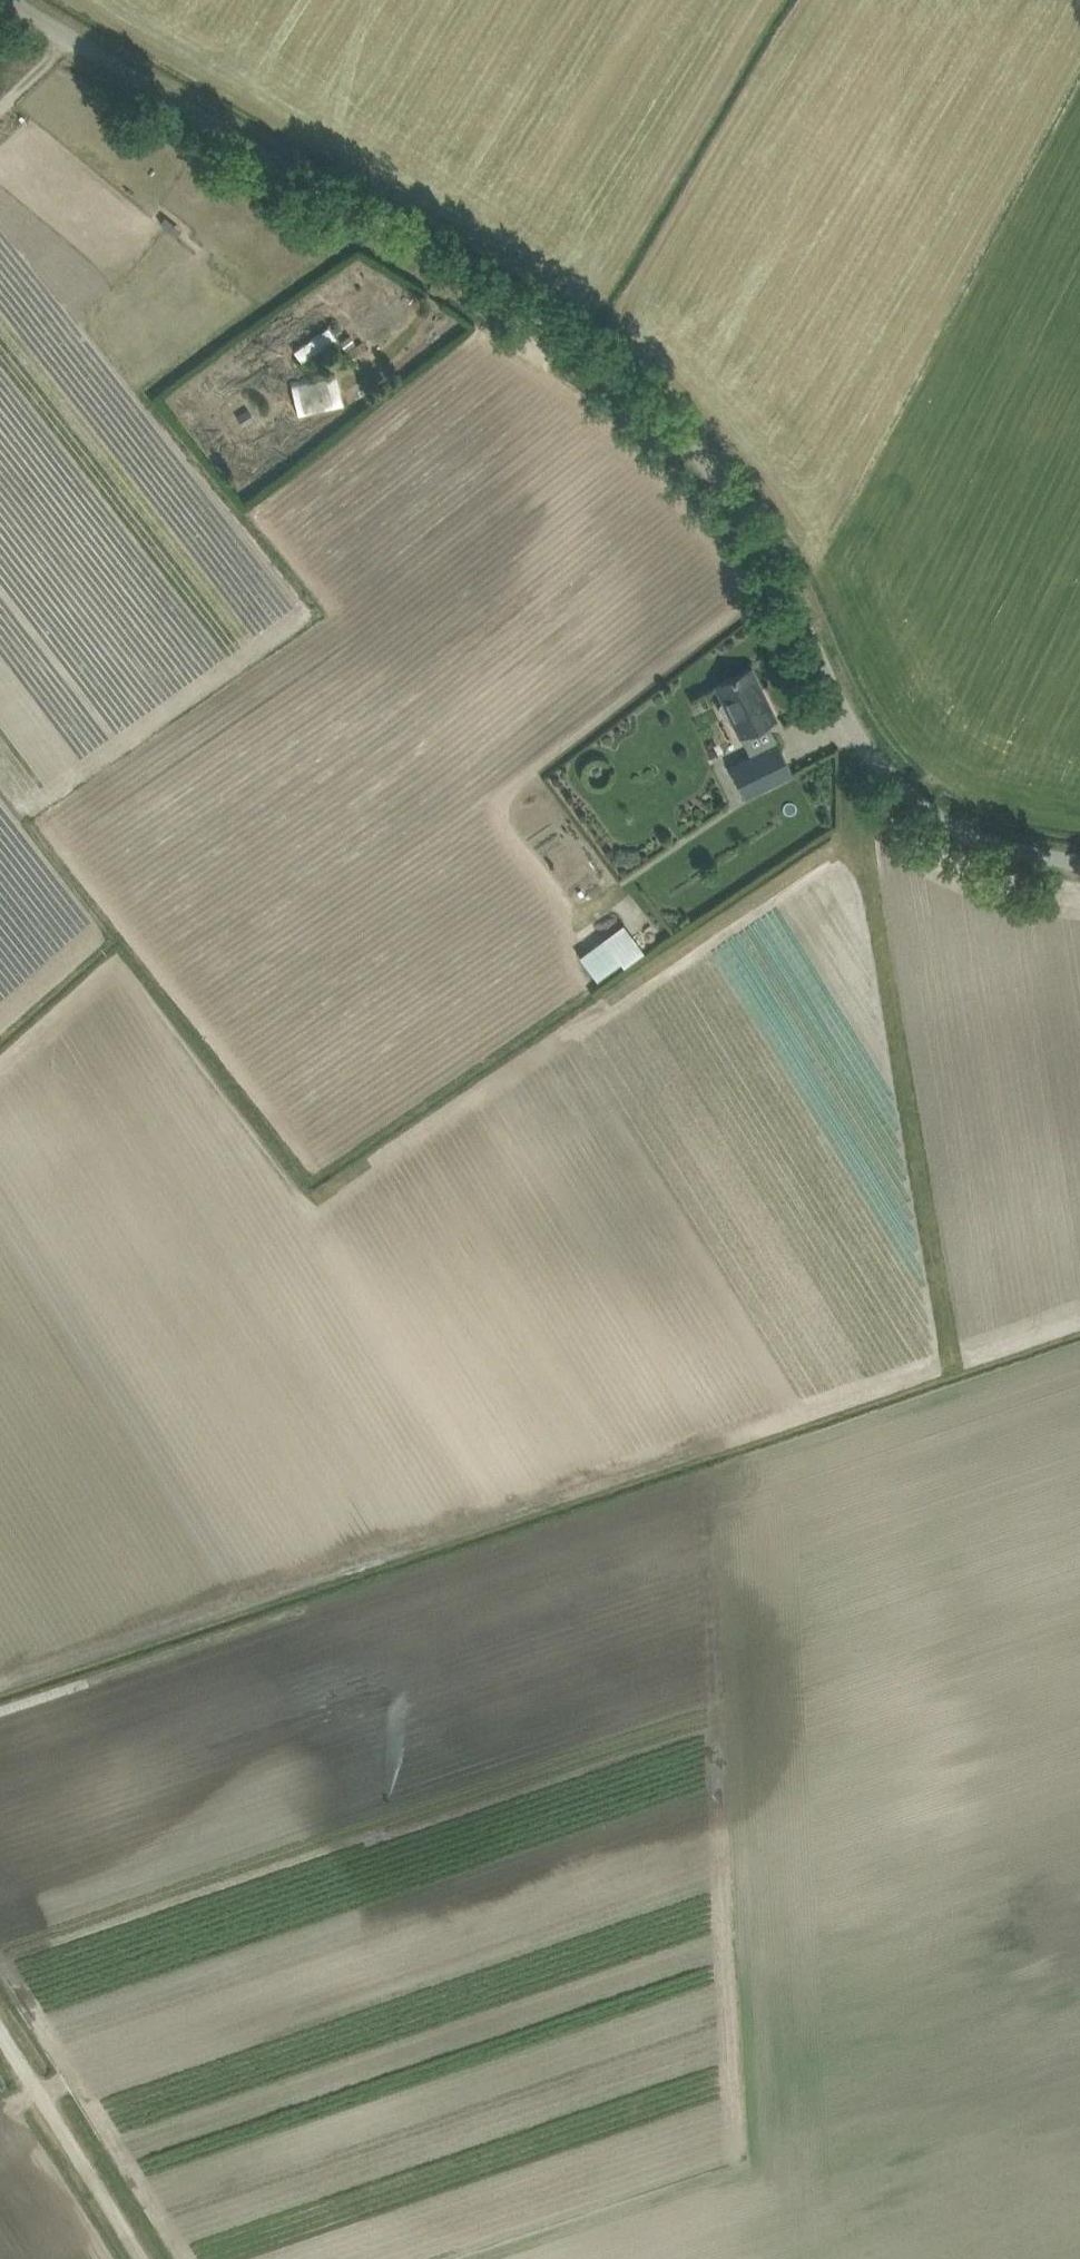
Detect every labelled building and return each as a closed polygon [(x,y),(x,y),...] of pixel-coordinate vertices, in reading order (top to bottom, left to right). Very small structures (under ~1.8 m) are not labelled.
[(308,340),(315,353),(354,331),(346,318),(308,340)] [(349,334),(340,340),(347,349),(356,343),(349,334)] [(307,377),(315,406),(360,394),(352,366),(307,377)] [(249,408),(237,416),(243,425),(255,418),(249,408)] [(731,676),(715,685),(722,700),(720,701),(719,705),(725,716),(729,717),(730,716),(740,735),(775,717),(751,667),(731,676)] [(777,741),(757,751),(729,764),(744,796),(793,773),(777,741)] [(613,973),(659,941),(642,916),(596,949),(613,973)]
